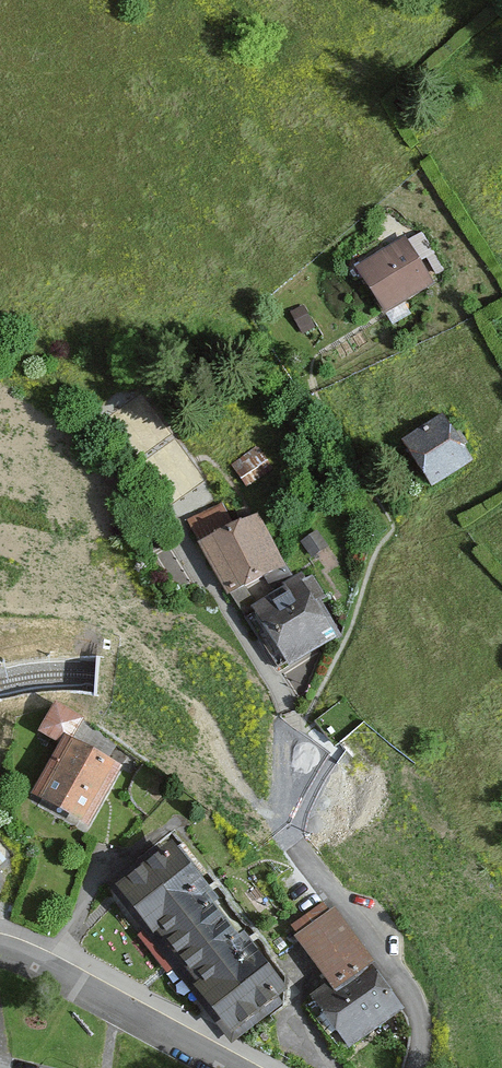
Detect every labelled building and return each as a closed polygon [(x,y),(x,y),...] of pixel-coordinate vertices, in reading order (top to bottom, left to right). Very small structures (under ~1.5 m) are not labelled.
[(408,231),(357,267),(388,313),(440,278),(408,231)] [(446,416),(401,448),(428,487),(473,455),(446,416)] [(256,449),(232,466),(247,487),(272,470),(256,449)] [(199,537),(233,519),(224,500),(189,518),(199,537)] [(254,518),(204,546),(230,594),(281,566),(254,518)] [(301,584),(255,615),(289,666),(335,635),(301,584)] [(118,766),(65,737),(37,788),(89,817),(118,766)] [(171,844),(114,888),(235,1044),(292,1000),(171,844)] [(294,941),(333,992),(371,963),(332,912),(294,941)] [(401,1011),(371,971),(318,1011),(348,1051),(401,1011)]
